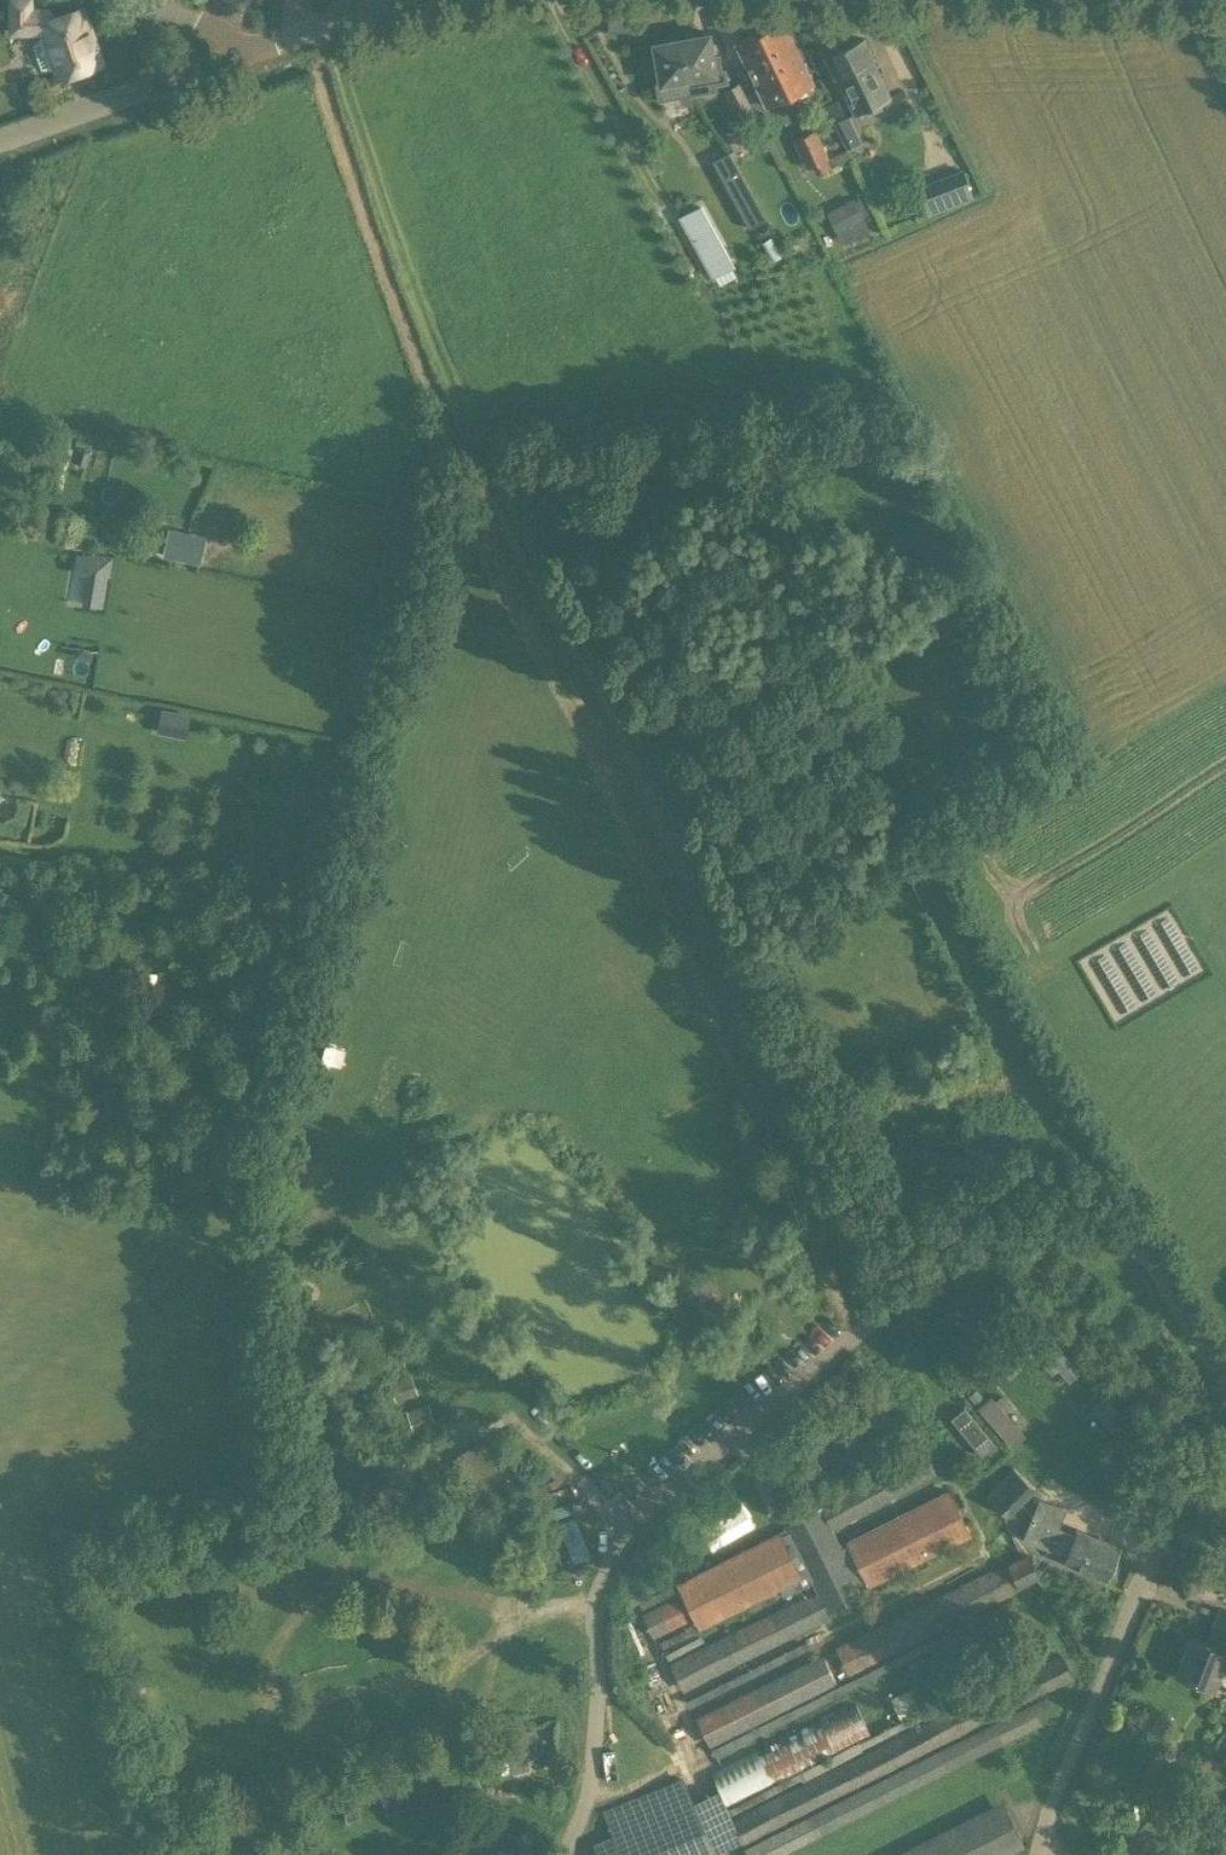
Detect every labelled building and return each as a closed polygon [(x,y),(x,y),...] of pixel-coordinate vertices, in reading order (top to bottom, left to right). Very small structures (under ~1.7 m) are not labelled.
[(33,44),(41,68),(56,69),(59,77),(102,61),(82,6),(53,17),(49,9),(29,9),(30,0),(11,0),(11,31),(42,31),(43,35),(33,44)] [(757,32),(788,93),(811,82),(781,20),(757,32)] [(788,93),(757,32),(735,43),(765,105),(788,93)] [(711,53),(707,33),(679,38),(686,79),(689,93),(714,88),(713,80),(725,78),(724,69),(722,70),(720,52),(711,53)] [(689,95),(689,93),(686,79),(679,38),(651,43),(658,81),(652,82),(655,100),(689,95)] [(862,109),(869,114),(882,107),(882,100),(890,96),(873,61),(875,60),(865,38),(824,57),(834,78),(836,77),(853,113),(862,109)] [(724,89),(742,125),(758,117),(739,81),(724,89)] [(829,156),(816,128),(803,134),(816,162),(829,156)] [(793,139),(806,167),(816,162),(803,134),(793,139)] [(730,149),(716,157),(752,226),(765,218),(730,149)] [(944,177),(918,187),(929,214),(956,203),(974,197),(963,170),(944,177)] [(854,196),(826,211),(837,232),(844,229),(843,227),(856,220),(857,222),(865,218),(854,196)] [(679,215),(713,275),(732,265),(698,205),(679,215)] [(780,255),(781,254),(771,236),(760,242),(761,244),(770,260),(780,255)] [(79,447),(75,462),(87,465),(88,460),(91,451),(79,447)] [(200,563),(207,533),(170,525),(163,554),(200,563)] [(741,578),(744,594),(761,590),(758,575),(741,578)] [(169,734),(186,738),(190,716),(174,713),(169,734)] [(212,909),(226,911),(228,895),(215,893),(212,909)] [(1083,1370),(1051,1336),(1038,1347),(1048,1358),(1043,1363),(1053,1374),(1058,1369),(1070,1382),(1073,1379),(1077,1383),(1085,1376),(1081,1372),(1083,1370)] [(398,1394),(416,1388),(411,1372),(393,1378),(398,1394)] [(1027,1435),(1006,1411),(1013,1406),(1002,1394),(996,1399),(992,1394),(987,1399),(978,1389),(970,1396),(1013,1447),(1027,1435)] [(1091,1408),(1125,1444),(1139,1430),(1105,1394),(1091,1408)] [(413,1425),(434,1418),(428,1401),(407,1409),(413,1425)] [(822,1506),(785,1525),(786,1528),(677,1582),(682,1594),(642,1614),(655,1638),(695,1618),(697,1622),(660,1641),(663,1647),(781,1588),(784,1595),(812,1581),(817,1590),(670,1663),(684,1691),(830,1618),(827,1612),(866,1593),(863,1587),(868,1585),(869,1587),(973,1535),(950,1488),(840,1543),(833,1529),(937,1472),(923,1443),(819,1500),(822,1506)] [(1010,1516),(1037,1488),(1014,1466),(987,1494),(1010,1516)] [(1114,1552),(1117,1546),(1074,1529),(1072,1532),(1060,1527),(1067,1509),(1041,1498),(1033,1516),(1024,1538),(1064,1555),(1062,1560),(1104,1577),(1111,1561),(1113,1562),(1116,1553),(1114,1552)] [(558,1524),(573,1562),(591,1555),(575,1517),(558,1524)] [(1216,1572),(1225,1577),(1225,1550),(1216,1572)] [(711,1745),(1021,1589),(1020,1587),(1041,1577),(1029,1554),(1008,1564),(1007,1561),(697,1717),(711,1745)] [(1225,1664),(1225,1609),(1220,1606),(1207,1641),(1191,1635),(1178,1671),(1213,1684),(1221,1662),(1225,1664)] [(1073,1679),(1061,1653),(733,1818),(744,1844),(1049,1690),(1050,1691),(1073,1679)] [(963,1685),(951,1660),(932,1669),(943,1694),(963,1685)] [(901,1717),(928,1704),(918,1684),(891,1697),(901,1717)] [(871,1733),(856,1704),(714,1776),(729,1805),(773,1783),(772,1782),(871,1733)] [(527,1765),(523,1739),(535,1737),(534,1727),(482,1735),(488,1771),(527,1765)] [(612,1834),(593,1842),(599,1854),(708,1854),(714,1853),(682,1776),(602,1810),(612,1834)] [(1026,1846),(1002,1800),(893,1854),(1008,1854),(1026,1846)]
